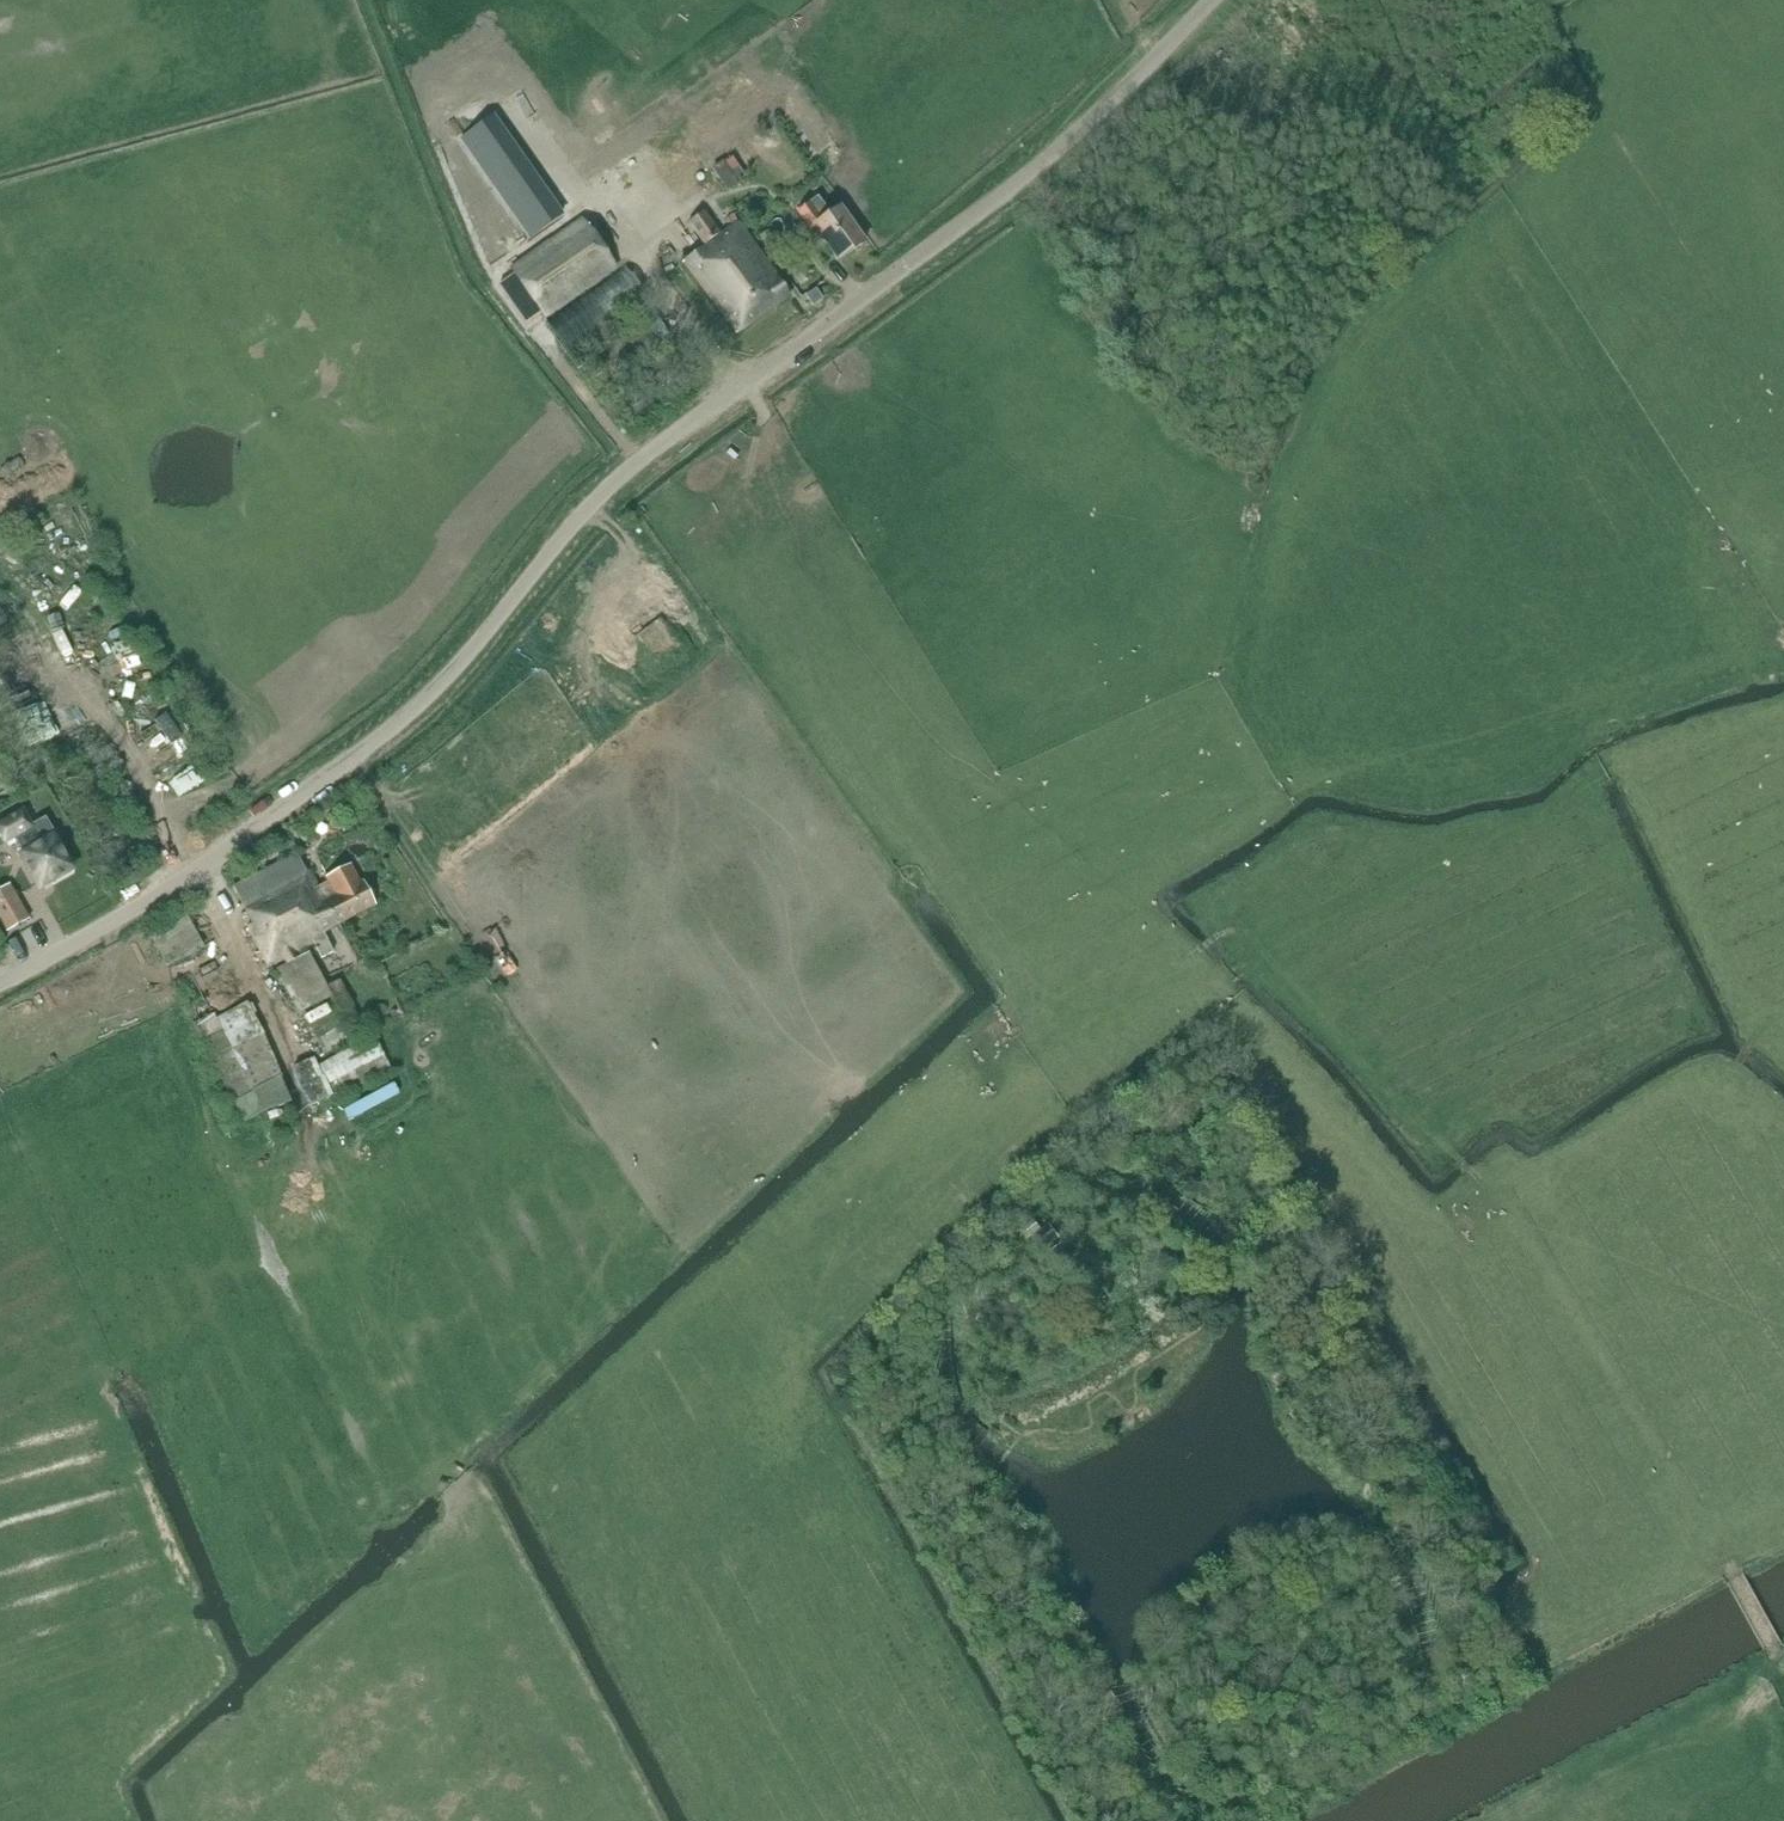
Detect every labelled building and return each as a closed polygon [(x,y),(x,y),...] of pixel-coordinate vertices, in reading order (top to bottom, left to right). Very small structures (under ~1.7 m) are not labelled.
[(696,138),(691,141),(705,162),(702,164),(709,174),(713,171),(728,193),(747,179),(734,160),(763,139),(753,126),(774,111),(761,93),(708,130),(703,124),(691,132),(696,138)] [(556,189),(525,211),(538,231),(570,209),(556,189)] [(813,206),(802,214),(841,263),(866,244),(839,210),(825,221),(813,206)] [(759,208),(751,212),(756,223),(765,219),(759,208)] [(708,247),(686,263),(737,335),(790,297),(738,225),(722,237),(705,214),(691,223),(708,247)] [(543,314),(547,319),(619,268),(583,217),(510,268),(515,275),(543,314)] [(515,275),(499,286),(522,317),(519,319),(525,327),(543,314),(515,275)] [(816,289),(806,296),(813,306),(823,299),(816,289)] [(0,824),(0,831),(7,842),(16,837),(26,856),(24,857),(41,887),(62,875),(66,876),(73,872),(74,866),(70,859),(65,857),(55,839),(58,838),(46,818),(31,826),(23,811),(0,824)] [(293,856),(233,887),(245,909),(244,910),(252,925),(246,929),(267,968),(284,960),(287,964),(276,970),(299,1013),(333,995),(341,1012),(354,1005),(341,980),(328,986),(310,952),(301,957),(298,951),(313,942),(322,959),(335,952),(325,934),(333,930),(377,906),(364,880),(362,881),(351,864),(326,877),(328,882),(312,890),(293,856)] [(8,932),(30,919),(10,885),(0,891),(0,918),(8,932)] [(352,1041),(349,1036),(360,1030),(350,1010),(338,1016),(335,1011),(310,1026),(326,1055),(352,1041)] [(1035,1219),(1020,1231),(1027,1240),(1042,1228),(1035,1219)] [(1050,1225),(1035,1238),(1045,1250),(1060,1238),(1050,1225)]
